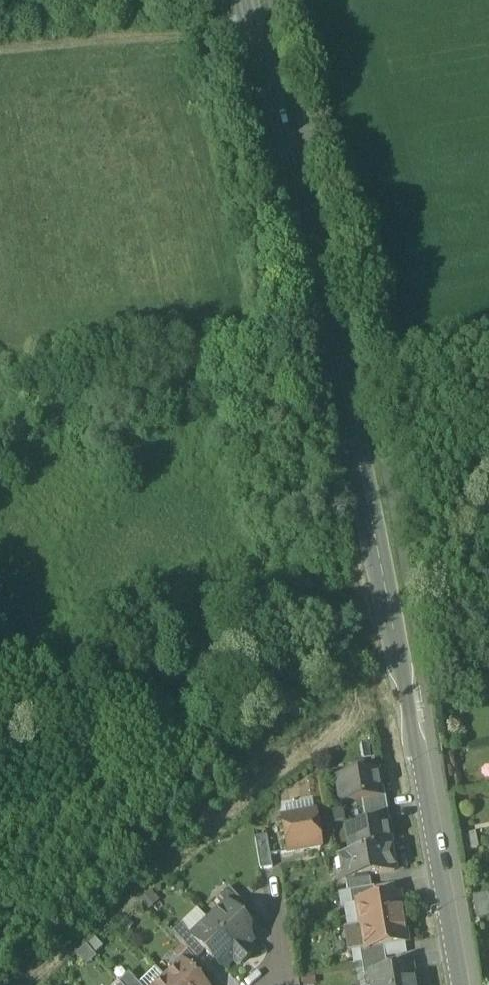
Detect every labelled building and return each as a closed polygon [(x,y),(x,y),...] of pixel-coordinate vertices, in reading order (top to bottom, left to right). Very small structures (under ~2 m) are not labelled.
[(337,779),(342,806),(362,803),(381,800),(381,799),(377,772),(337,779)] [(362,803),(363,815),(387,811),(385,798),(381,799),(381,800),(362,803)] [(284,808),(286,820),(310,815),(308,804),(284,808)] [(390,824),(387,811),(363,815),(366,827),(386,823),(386,824),(390,824)] [(282,820),(288,855),(321,849),(315,815),(310,815),(286,820),(282,820)] [(347,830),(351,856),(390,850),(386,824),(386,823),(366,827),(347,830)] [(478,849),(476,833),(462,835),(465,851),(478,849)] [(255,840),(260,872),(272,870),(267,838),(255,840)] [(394,873),(390,850),(351,856),(339,858),(343,882),(345,882),(369,878),(394,873)] [(347,893),(350,893),(371,889),(369,878),(345,882),(347,893)] [(395,885),(374,889),(376,901),(397,897),(395,885)] [(374,889),(371,889),(350,893),(352,906),(358,905),(357,904),(376,901),(374,889)] [(227,905),(237,916),(246,908),(229,890),(219,899),(226,906),(227,905)] [(350,893),(347,893),(338,895),(341,911),(344,911),(344,908),(352,906),(350,893)] [(151,894),(141,902),(149,911),(159,903),(151,894)] [(472,897),(476,920),(488,917),(488,900),(488,894),(472,897)] [(358,905),(361,928),(403,921),(399,897),(397,897),(376,901),(357,904),(358,905)] [(226,906),(209,922),(246,962),(251,957),(251,953),(247,949),(252,944),(247,939),(249,936),(250,930),(237,916),(227,905),(226,906)] [(361,928),(358,905),(352,906),(344,908),(344,911),(347,930),(361,928)] [(198,911),(181,926),(192,938),(209,922),(198,911)] [(407,944),(403,921),(361,928),(365,950),(365,951),(384,948),(405,945),(407,944)] [(241,966),(246,962),(209,922),(192,938),(191,939),(205,953),(220,970),(225,970),(233,963),(236,966),(241,966)] [(183,947),(187,952),(196,961),(205,953),(191,939),(192,938),(181,926),(171,935),(183,947)] [(361,928),(347,930),(343,931),(348,954),(360,952),(360,951),(365,950),(361,928)] [(405,945),(384,948),(386,960),(407,957),(405,945)] [(173,956),(178,961),(187,952),(183,947),(173,956)] [(85,969),(96,960),(85,948),(75,958),(85,969)] [(360,952),(362,964),(386,960),(384,948),(365,951),(365,950),(360,951),(360,952)] [(204,970),(196,961),(187,952),(178,961),(181,965),(182,964),(195,978),(204,970)] [(387,972),(386,960),(362,964),(364,977),(370,976),(370,975),(387,972)] [(164,981),(169,984),(202,984),(195,978),(182,964),(181,965),(164,981)] [(362,964),(354,965),(357,984),(372,984),(370,976),(364,977),(362,964)] [(372,984),(414,984),(412,968),(387,972),(370,975),(370,976),(372,984)] [(164,981),(155,971),(140,984),(160,984),(164,981)] [(119,984),(137,984),(128,975),(119,984)]
